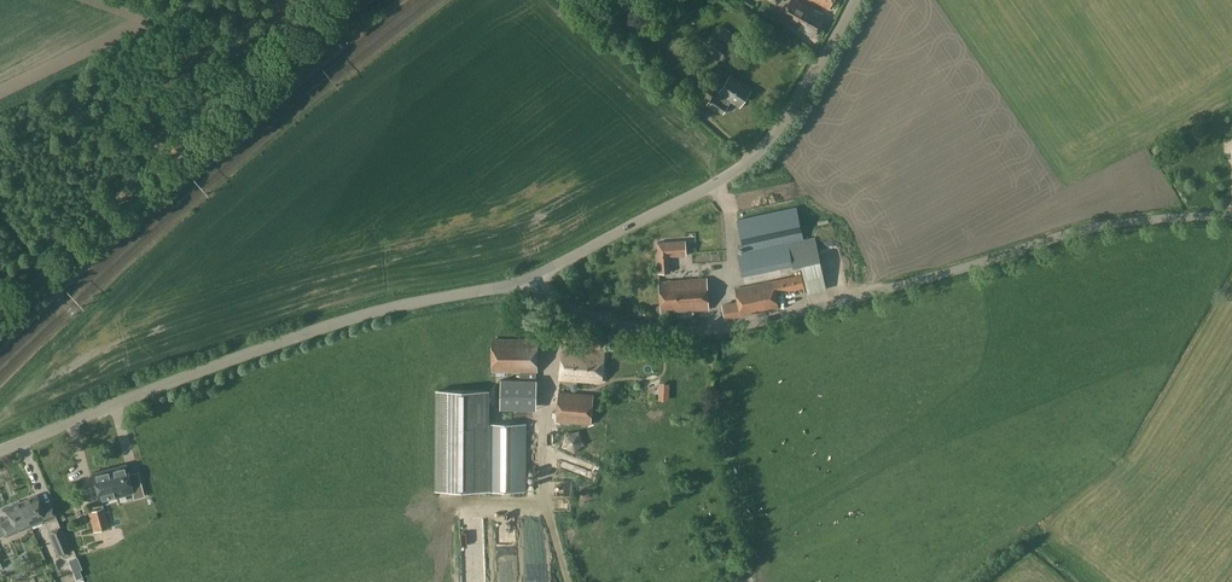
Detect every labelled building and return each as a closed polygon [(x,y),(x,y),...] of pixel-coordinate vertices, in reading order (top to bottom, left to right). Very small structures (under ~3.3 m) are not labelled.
[(824,17),(795,0),(791,0),(781,18),(813,37),(824,17)] [(833,0),(812,0),(828,9),(833,0)] [(723,59),(729,50),(715,41),(709,50),(723,59)] [(665,89),(674,78),(667,71),(658,82),(665,89)] [(740,107),(751,89),(731,76),(719,93),(715,99),(712,97),(707,104),(721,114),(727,105),(734,110),(737,105),(740,107)] [(804,238),(797,206),(737,219),(744,251),(737,253),(742,274),(793,263),(800,262),(795,240),(804,238)] [(800,262),(793,263),(793,267),(802,265),(808,294),(827,289),(815,236),(804,238),(795,240),(800,262)] [(686,242),(658,243),(660,273),(671,273),(670,256),(686,255),(686,242)] [(802,275),(773,281),(776,292),(776,293),(804,287),(802,275)] [(662,313),(709,310),(707,280),(660,282),(662,313)] [(741,299),(721,304),(725,320),(779,308),(778,305),(776,293),(776,292),(773,281),(739,288),(741,299)] [(602,340),(590,339),(589,348),(601,349),(601,348),(605,348),(606,341),(602,341),(602,340)] [(520,368),(535,368),(535,340),(495,340),(495,368),(520,368)] [(601,382),(604,353),(565,348),(561,377),(601,382)] [(520,368),(520,379),(535,380),(535,368),(520,368)] [(502,403),(501,409),(536,409),(536,380),(535,380),(520,379),(502,379),(502,403)] [(524,424),(488,424),(488,391),(439,391),(439,487),(523,489),(524,424)] [(591,425),(594,393),(558,391),(556,421),(591,425)] [(121,433),(112,435),(115,450),(125,447),(121,433)] [(125,464),(107,469),(115,497),(131,493),(133,499),(143,496),(137,471),(127,474),(125,464)] [(561,479),(562,464),(551,464),(551,478),(561,479)] [(574,482),(591,482),(591,466),(574,466),(574,482)] [(107,469),(92,473),(99,501),(115,497),(107,469)] [(141,482),(146,494),(153,492),(148,480),(141,482)] [(34,498),(21,504),(30,526),(43,520),(59,557),(69,552),(54,516),(48,503),(38,507),(34,498)] [(110,528),(124,527),(120,500),(106,502),(110,528)] [(72,505),(77,523),(85,521),(80,503),(72,505)] [(11,519),(1,523),(7,536),(30,526),(21,504),(7,510),(11,519)] [(96,532),(109,528),(103,509),(90,513),(96,532)] [(76,558),(69,560),(76,578),(80,576),(77,569),(80,568),(76,558)] [(61,571),(70,568),(68,562),(59,564),(61,571)]
